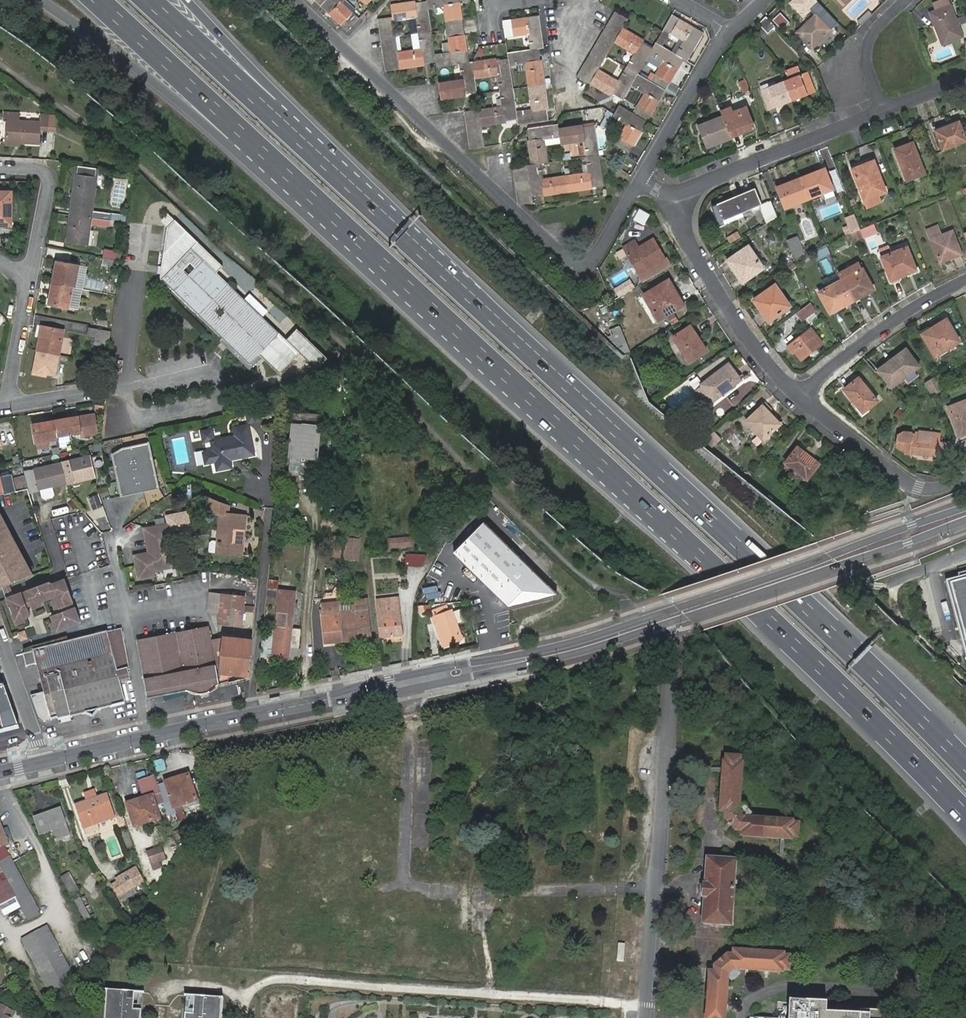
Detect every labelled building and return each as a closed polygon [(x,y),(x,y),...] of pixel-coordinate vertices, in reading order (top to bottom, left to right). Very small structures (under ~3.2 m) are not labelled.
[(347,31),(359,19),(342,2),(344,0),(327,0),(322,5),(331,14),(330,15),(347,31)] [(462,64),(469,63),(460,0),(427,0),(427,1),(428,8),(444,6),(448,31),(451,54),(436,56),(436,62),(437,69),(450,66),(462,64)] [(942,45),(965,36),(960,25),(957,18),(950,0),(943,0),(935,3),(938,10),(929,13),(942,45)] [(414,1),(390,5),(392,18),(393,22),(416,18),(419,35),(432,33),(428,8),(427,1),(414,3),(414,1)] [(625,26),(628,19),(615,12),(612,19),(625,26)] [(772,19),(781,29),(788,21),(779,12),(772,19)] [(684,60),(688,62),(705,33),(672,13),(663,30),(670,34),(682,41),(674,54),(684,60)] [(816,13),(796,32),(812,48),(832,29),(816,13)] [(957,18),(960,25),(965,23),(965,16),(965,15),(957,18)] [(527,17),(502,20),(505,38),(530,35),(531,48),(538,47),(544,46),(539,16),(527,18),(527,17)] [(776,27),(766,17),(758,25),(768,35),(776,27)] [(393,22),(392,18),(378,19),(380,27),(393,25),(393,22)] [(625,26),(612,19),(608,25),(621,33),(624,27),(625,26)] [(393,25),(380,27),(381,34),(394,32),(393,25)] [(621,33),(608,25),(604,32),(617,39),(621,33)] [(650,53),(654,48),(643,42),(645,39),(624,27),(621,33),(617,39),(615,42),(634,53),(626,66),(638,74),(646,60),(650,53)] [(670,34),(663,30),(656,43),(663,47),(670,34)] [(394,32),(381,34),(382,42),(395,40),(396,39),(394,32)] [(617,39),(604,32),(600,38),(613,45),(615,42),(617,39)] [(399,62),(400,70),(424,66),(424,64),(436,62),(436,56),(432,33),(419,35),(421,48),(398,52),(398,55),(399,62)] [(613,45),(600,38),(596,45),(609,52),(613,45)] [(395,40),(382,42),(383,49),(397,47),(395,40)] [(651,82),(665,90),(684,60),(674,54),(663,47),(656,43),(654,48),(650,53),(663,61),(659,68),(651,82)] [(609,52),(596,45),(592,51),(605,59),(609,52)] [(397,47),(383,49),(384,57),(398,55),(398,52),(397,47)] [(538,47),(531,48),(507,52),(508,59),(509,64),(525,62),(528,88),(546,85),(542,60),(540,59),(538,47)] [(605,59),(592,51),(589,58),(601,65),(605,59)] [(650,53),(646,60),(659,68),(663,61),(650,53)] [(398,55),(384,57),(386,64),(399,62),(398,55)] [(601,65),(589,58),(585,64),(598,71),(599,69),(601,65)] [(496,59),(472,62),(475,80),(499,76),(501,92),(512,90),(509,64),(508,59),(497,61),(496,59)] [(399,62),(386,64),(387,72),(400,70),(399,62)] [(442,101),(448,100),(466,97),(466,95),(477,94),(475,80),(472,62),(469,63),(462,64),(463,80),(450,82),(439,83),(442,101)] [(598,71),(585,64),(581,70),(594,78),(598,71)] [(599,69),(598,71),(594,78),(590,85),(611,97),(613,95),(622,101),(631,85),(638,74),(626,66),(618,80),(599,69)] [(789,80),(801,75),(798,67),(786,71),(789,80)] [(594,78),(581,70),(577,77),(590,85),(594,78)] [(789,80),(784,82),(791,101),(815,92),(807,73),(801,75),(789,80)] [(633,112),(647,121),(665,90),(651,82),(638,74),(631,85),(644,93),(633,112)] [(746,81),(740,83),(744,93),(750,91),(746,81)] [(791,101),(784,82),(763,91),(770,109),(791,101)] [(517,121),(517,125),(549,120),(547,109),(549,109),(546,85),(528,88),(532,110),(516,113),(517,121)] [(503,107),(480,111),(481,118),(482,125),(482,128),(506,125),(506,122),(517,121),(516,113),(512,90),(501,92),(503,107)] [(634,142),(647,121),(633,112),(620,105),(615,114),(614,116),(625,122),(613,144),(629,154),(636,144),(634,142)] [(734,110),(722,115),(722,116),(731,138),(755,129),(747,109),(735,113),(734,110)] [(480,111),(465,113),(466,120),(481,118),(480,111)] [(615,114),(608,111),(605,116),(611,120),(614,116),(615,114)] [(5,120),(4,141),(18,142),(37,144),(39,122),(18,121),(18,113),(3,112),(3,120),(5,120)] [(722,142),(731,138),(722,116),(697,126),(705,145),(717,140),(717,139),(720,138),(722,142)] [(481,118),(466,120),(467,128),(482,125),(481,118)] [(932,131),(939,150),(965,140),(958,121),(932,131)] [(559,128),(559,124),(528,128),(529,140),(527,141),(530,165),(541,165),(548,164),(548,162),(545,145),(544,139),(560,137),(559,128)] [(482,125),(467,128),(469,135),(483,133),(482,128),(482,125)] [(588,157),(599,156),(597,139),(595,126),(584,127),(583,125),(559,128),(560,137),(561,143),(562,145),(578,143),(579,155),(588,154),(588,157)] [(483,133),(469,135),(470,142),(484,140),(483,133)] [(560,137),(544,139),(545,145),(561,143),(560,137)] [(706,148),(722,142),(720,138),(717,139),(717,140),(705,145),(706,148)] [(890,147),(904,181),(924,173),(910,139),(890,147)] [(484,140),(470,142),(471,150),(485,147),(484,140)] [(603,186),(599,156),(588,157),(591,173),(566,177),(568,194),(594,190),(593,188),(603,186)] [(847,168),(864,207),(879,201),(876,194),(885,191),(871,159),(847,168)] [(530,182),(531,188),(532,196),(532,197),(544,195),(545,198),(568,194),(566,177),(563,160),(552,162),(554,178),(550,179),(544,180),(541,165),(530,165),(528,166),(529,173),(530,182)] [(550,179),(548,164),(541,165),(544,180),(550,179)] [(528,166),(515,167),(512,168),(513,176),(529,173),(528,166)] [(86,245),(89,220),(89,218),(108,221),(108,213),(90,211),(93,181),(95,170),(74,167),(73,181),(69,216),(65,243),(86,245)] [(798,177),(806,197),(831,188),(824,170),(818,172),(817,169),(798,177)] [(529,173),(513,176),(514,183),(530,181),(529,173)] [(781,207),(806,197),(798,177),(780,184),(781,187),(774,189),(781,207)] [(530,181),(514,183),(515,191),(531,188),(530,182),(530,181)] [(515,191),(516,198),(532,196),(531,188),(515,191)] [(758,204),(751,188),(714,204),(723,224),(760,209),(766,223),(777,216),(769,200),(758,204)] [(8,228),(9,197),(0,196),(0,228),(8,228)] [(516,198),(517,201),(517,206),(533,203),(532,197),(532,196),(516,198)] [(640,208),(634,217),(646,223),(651,215),(640,208)] [(809,213),(796,219),(806,240),(819,235),(809,213)] [(850,232),(859,228),(853,214),(844,217),(847,225),(850,232)] [(221,266),(173,220),(166,228),(158,278),(221,338),(248,364),(258,354),(261,357),(278,374),(298,353),(315,369),(326,358),(296,328),(285,340),(215,272),(221,266)] [(873,222),(859,228),(863,237),(874,232),(873,230),(876,229),(873,222)] [(937,224),(924,229),(937,264),(962,254),(952,229),(940,233),(937,224)] [(863,237),(859,228),(850,232),(845,234),(844,234),(846,239),(855,235),(857,239),(863,237)] [(729,243),(740,237),(736,230),(725,236),(729,243)] [(792,256),(801,251),(796,237),(786,241),(792,256)] [(634,240),(624,246),(639,273),(644,281),(672,265),(667,257),(665,258),(659,249),(658,251),(651,240),(639,247),(634,240)] [(722,259),(737,281),(761,266),(746,243),(722,259)] [(893,254),(889,245),(880,249),(878,254),(880,260),(882,259),(893,254)] [(118,260),(119,251),(102,248),(101,257),(118,260)] [(907,270),(916,267),(909,248),(893,254),(882,259),(892,284),(901,281),(900,279),(909,276),(907,270)] [(118,260),(101,257),(99,265),(116,268),(118,260)] [(56,261),(53,282),(79,288),(83,266),(77,265),(56,261)] [(918,272),(916,267),(907,270),(909,276),(918,272)] [(843,280),(853,301),(875,288),(864,268),(843,280)] [(688,306),(671,279),(643,296),(660,324),(688,306)] [(832,313),(853,301),(843,280),(820,292),(832,313)] [(79,288),(53,282),(49,304),(76,309),(79,288)] [(748,298),(766,321),(789,305),(771,282),(748,298)] [(800,320),(815,309),(809,302),(794,313),(800,320)] [(918,334),(932,356),(958,340),(943,317),(918,334)] [(59,354),(64,330),(42,325),(37,350),(38,350),(59,354)] [(622,325),(613,328),(624,355),(633,352),(622,325)] [(101,329),(87,326),(85,335),(99,338),(101,329)] [(674,338),(691,363),(708,351),(691,326),(674,338)] [(811,327),(786,347),(791,353),(793,352),(799,360),(822,342),(811,327)] [(261,357),(258,354),(248,364),(221,338),(218,341),(248,370),(261,357)] [(905,347),(876,369),(889,386),(902,376),(912,368),(918,364),(905,347)] [(59,354),(38,350),(34,373),(43,375),(43,372),(46,372),(55,374),(59,354)] [(730,361),(706,383),(720,397),(744,376),(730,361)] [(902,376),(906,381),(916,373),(912,368),(902,376)] [(840,389),(860,414),(876,401),(856,375),(840,389)] [(933,376),(923,383),(931,395),(942,388),(933,376)] [(720,397),(706,383),(699,389),(713,404),(720,397)] [(958,434),(965,432),(965,399),(947,406),(958,434)] [(774,421),(776,419),(769,413),(772,410),(766,404),(747,421),(759,434),(752,440),(757,445),(778,427),(774,421)] [(212,442),(218,468),(232,465),(230,457),(254,452),(249,423),(261,421),(258,407),(243,410),(246,423),(234,426),(236,435),(214,439),(212,428),(198,431),(201,444),(212,442)] [(294,410),(287,473),(315,476),(322,412),(294,410)] [(92,416),(53,422),(56,439),(79,436),(95,433),(92,416)] [(56,439),(53,422),(29,426),(32,443),(56,439)] [(723,434),(734,445),(745,434),(734,423),(723,434)] [(13,429),(0,431),(0,445),(0,446),(15,444),(13,429)] [(722,438),(715,431),(704,441),(712,447),(722,438)] [(896,448),(910,454),(940,457),(941,442),(934,441),(935,432),(922,431),(921,434),(915,432),(907,432),(900,436),(896,448)] [(108,449),(110,457),(112,457),(120,496),(157,488),(148,442),(124,447),(124,446),(108,449)] [(799,444),(786,461),(811,481),(825,463),(799,444)] [(90,456),(63,463),(68,484),(96,477),(90,456)] [(5,491),(5,492),(29,488),(25,472),(22,462),(0,467),(0,492),(5,491)] [(63,463),(35,470),(39,491),(68,484),(63,463)] [(35,470),(25,472),(29,488),(30,493),(39,491),(35,470)] [(99,494),(89,498),(93,509),(103,506),(99,494)] [(204,513),(222,514),(223,504),(206,497),(204,513)] [(0,583),(7,581),(31,573),(9,531),(10,530),(0,510),(0,583)] [(235,550),(241,550),(244,516),(222,514),(220,541),(219,553),(234,555),(235,550)] [(454,550),(508,603),(554,587),(483,519),(454,550)] [(178,566),(168,523),(142,528),(147,552),(132,555),(137,579),(154,575),(153,571),(178,566)] [(345,558),(357,559),(360,534),(354,533),(348,533),(345,558)] [(334,536),(332,557),(341,558),(343,537),(334,536)] [(411,544),(411,536),(387,539),(388,547),(411,544)] [(219,553),(220,541),(211,540),(208,542),(207,552),(219,553)] [(427,558),(406,555),(405,566),(422,569),(427,558)] [(358,576),(359,562),(348,562),(347,575),(358,576)] [(57,606),(71,601),(64,578),(49,583),(48,581),(27,588),(31,600),(31,602),(38,600),(53,595),(55,598),(57,606)] [(951,584),(965,640),(965,580),(951,584)] [(7,581),(0,583),(5,595),(6,595),(11,593),(7,581)] [(24,602),(31,600),(27,588),(20,590),(24,602)] [(260,659),(272,661),(289,662),(297,591),(280,589),(275,626),(263,625),(260,659)] [(11,593),(6,595),(13,617),(27,613),(24,602),(20,590),(11,593)] [(220,607),(221,595),(210,594),(209,606),(220,607)] [(220,607),(220,613),(219,625),(242,627),(244,597),(221,595),(220,607)] [(396,597),(376,600),(381,637),(400,635),(396,597)] [(324,644),(342,642),(338,614),(339,600),(321,603),(323,616),(320,617),(322,632),(318,633),(319,642),(323,642),(324,644)] [(370,638),(365,600),(353,602),(355,612),(353,612),(357,640),(370,638)] [(58,613),(73,608),(71,601),(57,606),(56,607),(58,613)] [(52,622),(55,630),(78,622),(73,608),(58,613),(50,616),(52,622)] [(451,608),(430,616),(442,647),(463,639),(451,608)] [(342,642),(357,640),(353,612),(338,614),(342,642)] [(206,692),(208,692),(214,689),(216,688),(219,684),(220,683),(248,677),(251,640),(226,638),(211,641),(208,627),(207,628),(186,632),(176,634),(137,641),(147,696),(188,689),(191,690),(194,692),(198,693),(203,693),(206,692)] [(18,637),(24,635),(22,629),(15,631),(18,637)] [(36,663),(38,671),(49,669),(47,661),(125,641),(123,629),(33,651),(36,663)] [(43,690),(30,694),(38,716),(44,720),(57,716),(58,718),(72,714),(71,711),(80,709),(81,712),(85,711),(96,708),(100,707),(99,704),(109,702),(110,705),(125,700),(119,679),(129,677),(128,669),(130,669),(125,641),(47,661),(49,669),(38,671),(43,690)] [(33,651),(23,653),(27,666),(36,663),(33,651)] [(491,698),(501,696),(498,685),(488,687),(491,698)] [(725,820),(734,832),(741,832),(740,838),(786,843),(786,840),(793,841),(795,828),(788,827),(788,825),(742,820),(747,816),(741,808),(735,812),(740,766),(738,766),(739,759),(726,758),(726,765),(724,765),(719,812),(726,813),(725,820)] [(163,803),(165,808),(172,806),(172,808),(196,801),(188,775),(165,781),(165,782),(157,784),(162,799),(163,803)] [(157,784),(155,777),(140,781),(144,799),(128,804),(135,827),(158,820),(154,806),(163,803),(162,799),(157,784)] [(74,804),(83,829),(115,817),(106,793),(96,796),(93,790),(83,794),(85,800),(74,804)] [(69,835),(66,825),(61,809),(35,817),(40,833),(53,829),(56,839),(69,835)] [(10,836),(0,817),(0,841),(10,836)] [(10,836),(0,841),(0,848),(13,843),(10,836)] [(148,852),(154,871),(160,869),(158,862),(164,860),(160,848),(148,852)] [(13,856),(1,862),(11,880),(20,897),(32,920),(45,913),(13,856)] [(707,884),(706,897),(702,924),(720,926),(720,928),(724,929),(724,926),(730,927),(739,861),(711,858),(707,884)] [(142,884),(145,882),(136,865),(115,877),(123,891),(140,881),(142,884)] [(11,880),(7,882),(0,870),(0,908),(20,897),(11,880)] [(61,876),(71,893),(78,889),(69,872),(61,876)] [(76,900),(84,919),(90,916),(82,898),(76,900)] [(66,981),(71,990),(83,983),(50,924),(38,930),(66,981)] [(58,997),(71,990),(66,981),(38,930),(26,938),(58,997)] [(715,967),(715,973),(710,973),(707,1017),(725,1017),(729,974),(733,978),(740,973),(735,967),(782,970),(782,969),(789,969),(790,957),(783,956),(783,955),(735,951),(734,958),(727,957),(715,967)] [(141,993),(106,991),(104,1017),(140,1017),(141,993)] [(0,997),(0,1017),(11,1017),(7,1016),(14,1004),(0,997)] [(220,998),(193,997),(192,1015),(184,1014),(184,1017),(219,1017),(220,998)] [(846,1011),(825,1010),(826,1000),(788,998),(788,1003),(792,1003),(791,1016),(788,1016),(766,1015),(765,1017),(845,1017),(846,1011)] [(884,1009),(859,1008),(858,1012),(858,1017),(883,1017),(884,1009)]
